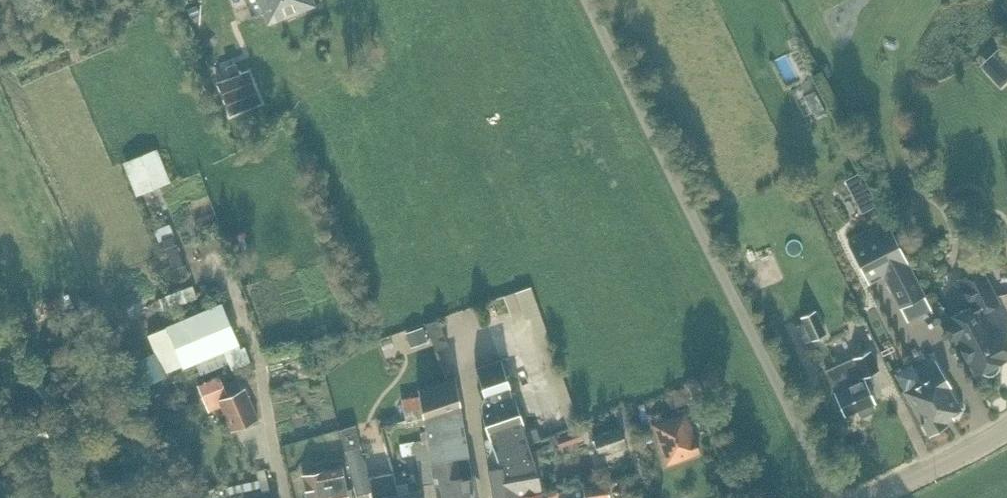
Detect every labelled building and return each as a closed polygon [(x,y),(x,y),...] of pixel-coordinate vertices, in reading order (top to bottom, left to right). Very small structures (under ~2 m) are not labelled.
[(253,19),(264,15),(268,24),(315,5),(313,0),(246,0),(253,19)] [(996,66),(1006,78),(1006,55),(1006,57),(996,66)] [(832,75),(825,63),(817,67),(823,79),(832,75)] [(170,182),(156,149),(122,162),(136,196),(170,182)] [(869,192),(856,199),(863,212),(876,206),(869,192)] [(907,218),(897,218),(897,228),(907,228),(907,218)] [(146,236),(161,230),(156,220),(142,226),(146,236)] [(864,237),(849,245),(854,254),(868,282),(883,275),(907,321),(931,309),(907,263),(887,225),(864,237)] [(172,236),(161,241),(176,277),(187,273),(172,236)] [(237,237),(230,239),(237,259),(244,256),(237,237)] [(981,269),(959,280),(973,306),(947,319),(948,321),(944,323),(954,343),(958,341),(975,375),(981,372),(984,374),(988,376),(992,375),(995,373),(998,370),(999,367),(999,362),(1006,358),(1006,347),(1000,333),(988,340),(975,315),(998,303),(981,269)] [(192,286),(158,298),(162,310),(196,297),(192,286)] [(220,302),(165,326),(166,327),(147,335),(163,375),(183,367),(183,368),(238,345),(220,302)] [(811,340),(825,334),(815,311),(801,317),(811,340)] [(448,345),(438,319),(425,324),(435,350),(448,345)] [(422,327),(406,333),(409,343),(426,337),(422,327)] [(250,360),(247,354),(244,346),(225,354),(231,368),(250,360)] [(872,382),(868,374),(878,370),(870,351),(826,371),(846,416),(858,410),(860,414),(863,416),(872,412),(873,408),(872,404),(874,403),(866,385),(872,382)] [(163,377),(151,354),(129,365),(140,389),(163,377)] [(476,370),(487,403),(483,404),(491,430),(487,431),(490,439),(483,440),(493,497),(544,497),(544,492),(522,496),(518,497),(518,492),(541,488),(536,461),(534,461),(533,460),(527,443),(540,439),(537,428),(525,432),(524,432),(501,362),(476,370)] [(923,425),(929,435),(946,424),(945,423),(952,419),(950,415),(961,409),(948,388),(949,387),(934,362),(917,372),(922,381),(903,392),(921,421),(920,421),(922,425),(923,425)] [(239,378),(224,384),(220,376),(199,385),(209,410),(222,404),(232,428),(258,417),(245,387),(244,388),(239,378)] [(456,457),(468,455),(455,378),(418,390),(419,395),(423,418),(432,463),(435,483),(442,482),(445,497),(475,497),(468,457),(456,459),(456,457)] [(671,407),(690,401),(692,400),(695,408),(706,404),(698,380),(685,384),(686,387),(667,394),(671,407)] [(404,421),(423,418),(419,395),(400,399),(404,421)] [(590,425),(589,426),(593,436),(599,455),(626,446),(620,430),(630,426),(624,408),(614,411),(616,417),(590,425)] [(666,465),(700,452),(684,408),(680,410),(681,413),(652,424),(666,465)] [(397,494),(392,473),(369,478),(364,457),(362,457),(354,426),(340,430),(342,439),(356,495),(372,491),(374,497),(397,497),(397,494)] [(568,434),(555,438),(559,448),(571,443),(568,434)] [(422,484),(434,482),(426,439),(414,441),(422,484)] [(329,497),(347,494),(342,468),(323,471),(323,472),(300,476),(304,497),(330,497),(329,497)] [(257,479),(227,486),(229,494),(259,487),(260,492),(269,490),(265,469),(255,472),(257,479)] [(409,492),(405,471),(392,473),(397,494),(397,497),(423,497),(421,490),(409,492)] [(630,478),(617,481),(620,494),(633,491),(630,478)] [(606,481),(581,485),(583,497),(609,497),(606,481)] [(546,493),(547,497),(569,497),(571,497),(570,489),(546,493)]
